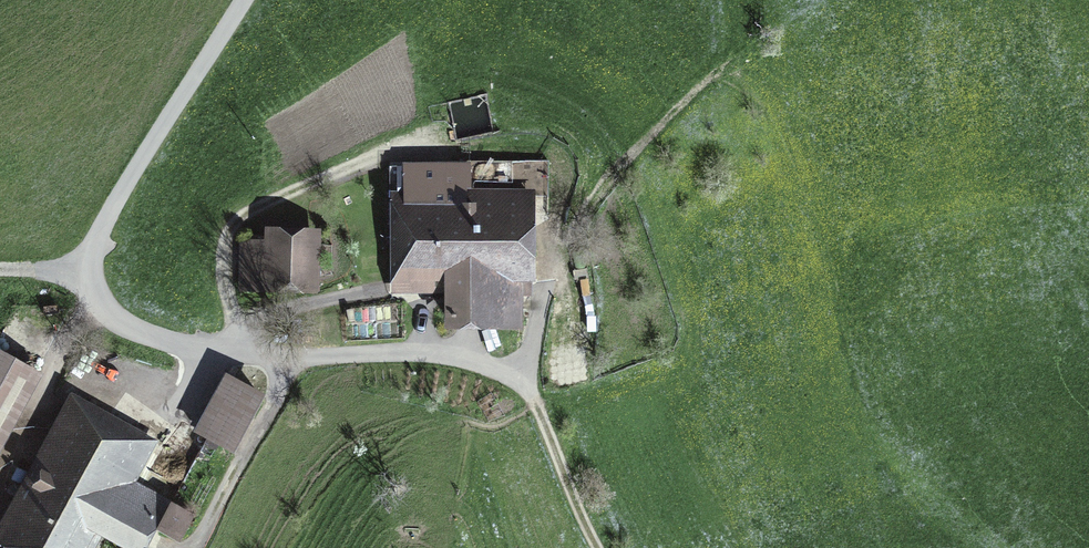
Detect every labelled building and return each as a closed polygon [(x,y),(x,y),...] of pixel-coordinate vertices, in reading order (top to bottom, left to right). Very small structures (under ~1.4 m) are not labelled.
[(520,328),(520,294),(529,294),(529,194),(460,194),(460,166),(409,166),(409,277),(452,277),(451,323),(488,323),(488,328),(520,328)] [(305,287),(306,242),(269,242),(248,247),(235,246),(236,286),(305,287)] [(0,355),(0,438),(35,375),(0,355)] [(201,431),(234,449),(262,398),(231,376),(201,431)] [(108,533),(107,535),(131,547),(132,546),(136,547),(144,547),(158,521),(182,534),(193,514),(119,475),(141,434),(73,397),(2,526),(43,547),(78,547),(91,524),(108,533)]
